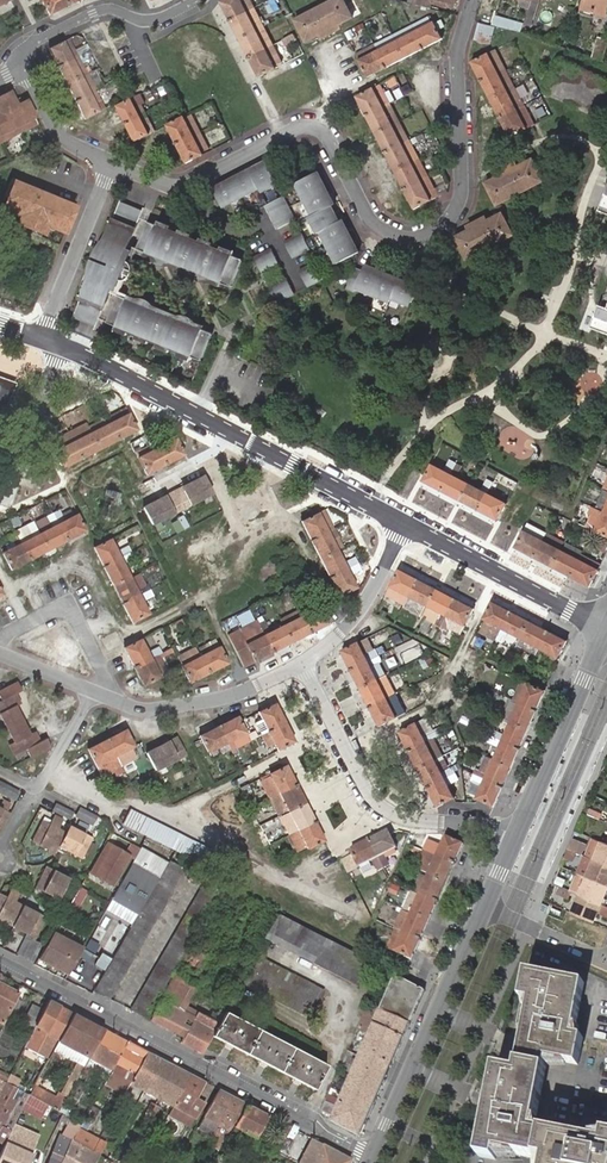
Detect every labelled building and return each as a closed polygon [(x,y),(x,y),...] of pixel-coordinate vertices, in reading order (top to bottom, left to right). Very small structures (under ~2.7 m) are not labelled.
[(47,12),(49,14),(56,11),(67,5),(68,6),(65,0),(41,0),(47,12)] [(227,7),(225,8),(230,20),(247,11),(246,10),(253,7),(250,0),(224,0),(227,7)] [(265,4),(270,13),(280,8),(277,0),(272,0),(265,4)] [(306,41),(322,33),(319,29),(335,21),(337,25),(340,24),(352,17),(343,0),(334,0),(295,20),(306,41)] [(500,0),(482,0),(478,13),(495,17),(500,0)] [(582,8),(606,15),(606,12),(606,0),(584,0),(582,8)] [(248,13),(247,11),(230,20),(231,21),(236,32),(240,30),(243,37),(256,30),(263,26),(255,9),(248,13)] [(551,9),(550,22),(564,24),(565,10),(551,9)] [(493,25),(495,17),(478,13),(476,20),(479,21),(493,25)] [(433,39),(440,35),(434,22),(432,23),(429,17),(412,26),(415,32),(423,48),(424,48),(435,42),(433,39)] [(319,29),(322,33),(337,25),(335,21),(319,29)] [(494,27),(479,23),(479,24),(474,40),(490,44),(494,27)] [(412,26),(393,35),(396,41),(415,32),(412,26)] [(257,32),(256,30),(243,37),(247,44),(243,46),(249,57),(249,58),(266,49),(265,48),(265,47),(272,44),(264,28),(257,32)] [(396,41),(403,55),(410,51),(411,54),(423,49),(423,48),(415,32),(396,41)] [(294,34),(283,39),(286,44),(296,39),(294,34)] [(393,35),(374,44),(377,51),(386,67),(387,67),(398,61),(396,58),(403,55),(396,41),(393,35)] [(606,49),(606,41),(598,38),(595,51),(600,53),(605,55),(606,49)] [(68,39),(63,42),(67,50),(73,47),(68,39)] [(54,53),(52,54),(57,66),(58,67),(72,59),(77,56),(73,47),(67,50),(63,42),(52,47),(54,53)] [(374,44),(356,54),(359,60),(366,74),(373,70),(374,73),(385,68),(386,67),(377,51),(374,44)] [(266,49),(249,58),(250,58),(255,69),(258,68),(262,75),(275,68),(282,64),(273,45),(266,49)] [(478,68),(475,69),(481,80),(481,81),(497,72),(504,69),(494,50),(488,54),(474,61),(478,68)] [(603,62),(605,55),(600,53),(595,51),(592,58),(603,62)] [(72,59),(58,67),(62,75),(64,78),(67,77),(69,82),(80,77),(77,69),(83,66),(77,56),(72,59)] [(546,94),(606,123),(606,79),(562,58),(561,58),(560,58),(559,58),(558,58),(557,59),(556,59),(556,60),(555,60),(555,61),(543,86),(543,87),(543,88),(543,89),(542,89),(542,90),(543,90),(543,91),(544,92),(544,93),(545,94),(546,94)] [(83,66),(77,69),(80,77),(86,74),(83,66)] [(497,72),(481,81),(481,82),(487,93),(490,91),(493,98),(507,91),(513,88),(513,87),(504,69),(497,72)] [(86,74),(80,77),(85,85),(98,78),(93,70),(86,74)] [(80,77),(69,82),(72,88),(71,88),(69,89),(75,100),(75,101),(89,94),(89,93),(102,86),(98,78),(85,85),(80,77)] [(394,77),(386,82),(389,87),(397,83),(396,80),(394,77)] [(363,102),(361,104),(366,115),(367,116),(383,107),(388,104),(389,104),(380,85),(378,86),(373,88),(360,95),(363,102)] [(507,91),(493,98),(497,105),(494,106),(500,118),(516,110),(523,106),(513,88),(507,91)] [(89,94),(75,101),(75,102),(76,102),(81,113),(84,111),(87,117),(98,112),(105,108),(96,91),(89,94)] [(10,93),(1,97),(16,126),(22,123),(23,126),(28,127),(37,123),(26,102),(22,104),(16,107),(14,101),(10,93)] [(144,102),(139,94),(132,98),(121,104),(123,110),(120,111),(126,123),(127,123),(141,116),(146,113),(142,103),(144,102)] [(2,141),(11,136),(12,132),(11,129),(16,126),(1,97),(0,98),(0,114),(0,115),(0,137),(2,141)] [(19,98),(14,101),(16,107),(22,104),(19,98)] [(386,113),(390,120),(397,117),(390,103),(389,104),(383,107),(386,113)] [(523,106),(516,110),(526,129),(532,126),(523,106)] [(383,107),(367,116),(373,127),(376,126),(379,132),(392,125),(399,121),(397,117),(390,120),(386,113),(383,107)] [(516,110),(500,118),(500,119),(506,130),(509,129),(513,135),(526,129),(516,110)] [(170,116),(173,122),(181,117),(178,112),(170,116)] [(192,112),(184,116),(194,135),(202,131),(192,112)] [(151,122),(146,113),(141,116),(127,123),(127,124),(133,135),(136,133),(139,139),(150,133),(155,131),(151,122)] [(194,135),(184,116),(173,122),(171,123),(174,130),(171,132),(177,143),(194,135)] [(392,125),(379,132),(382,139),(379,140),(385,151),(386,152),(402,144),(409,140),(399,121),(392,125)] [(12,132),(11,136),(28,127),(23,126),(22,123),(16,126),(11,129),(12,132)] [(202,131),(194,135),(203,154),(211,150),(202,131)] [(203,154),(194,135),(177,143),(178,144),(183,155),(186,154),(190,161),(203,154)] [(402,144),(386,152),(386,153),(392,164),(394,163),(398,169),(411,163),(416,160),(418,159),(409,142),(403,145),(402,144)] [(411,163),(398,169),(401,176),(399,178),(404,189),(405,189),(421,181),(427,178),(418,159),(416,160),(411,163)] [(504,180),(501,176),(486,183),(497,205),(543,181),(532,160),(517,168),(519,172),(504,180)] [(267,161),(249,171),(258,189),(260,192),(269,188),(273,191),(274,185),(278,183),(267,161)] [(517,168),(501,176),(504,180),(519,172),(517,168)] [(231,180),(238,193),(249,198),(250,193),(258,189),(249,171),(231,180)] [(303,197),(304,199),(326,188),(318,172),(296,183),(301,192),(299,196),(303,197)] [(421,181),(405,189),(405,190),(411,201),(413,199),(417,207),(431,200),(437,197),(427,178),(421,181)] [(221,185),(215,188),(216,188),(238,198),(238,193),(231,180),(221,185)] [(75,207),(14,183),(4,208),(15,212),(22,215),(21,218),(19,223),(33,229),(41,232),(44,233),(46,228),(47,225),(54,228),(65,232),(75,207)] [(215,188),(214,189),(223,207),(232,203),(237,205),(238,198),(216,188),(215,188)] [(308,206),(313,215),(332,206),(335,204),(326,188),(304,199),(306,202),(304,205),(308,206)] [(266,205),(270,212),(280,217),(292,222),(296,220),(283,197),(266,205)] [(144,211),(121,202),(102,250),(108,252),(105,258),(112,261),(109,269),(102,266),(99,272),(94,270),(74,318),(97,327),(111,292),(114,286),(118,287),(120,281),(121,281),(122,281),(123,281),(124,281),(124,282),(125,282),(126,282),(131,280),(135,275),(135,269),(135,267),(132,263),(132,262),(131,262),(130,262),(130,261),(129,261),(131,254),(127,252),(130,246),(144,211)] [(313,224),(317,233),(321,231),(339,222),(332,206),(313,215),(309,217),(311,220),(309,224),(313,224)] [(280,217),(270,212),(278,229),(292,222),(280,217)] [(502,214),(486,222),(489,226),(473,234),(471,230),(456,237),(467,258),(513,235),(502,214)] [(334,240),(339,242),(351,236),(343,220),(339,222),(321,231),(323,235),(334,240)] [(232,287),(243,259),(149,221),(143,235),(153,239),(147,253),(232,287)] [(489,226),(486,222),(471,230),(473,234),(489,226)] [(302,233),(285,242),(293,258),(310,248),(302,233)] [(153,239),(143,235),(138,249),(147,253),(153,239)] [(328,245),(329,247),(339,242),(334,240),(323,235),(325,240),(323,243),(328,245)] [(347,246),(359,251),(355,243),(351,236),(339,242),(347,246)] [(359,252),(359,251),(347,246),(339,242),(329,247),(330,250),(328,254),(333,255),(338,264),(359,252)] [(138,249),(130,246),(127,252),(131,254),(129,261),(130,261),(130,262),(131,262),(132,262),(132,263),(138,249)] [(272,249),(255,258),(263,273),(280,264),(272,249)] [(99,256),(105,258),(108,252),(102,250),(99,256)] [(325,278),(316,262),(300,271),(308,286),(325,278)] [(96,264),(94,270),(99,272),(102,266),(96,264)] [(371,293),(373,294),(383,272),(366,265),(363,272),(355,268),(348,288),(356,291),(357,288),(365,291),(367,296),(371,293)] [(389,301),(391,297),(399,279),(383,272),(373,294),(376,295),(377,300),(381,298),(389,301)] [(295,293),(287,277),(269,286),(278,302),(295,293)] [(402,306),(413,302),(419,287),(399,279),(391,297),(400,301),(402,306)] [(111,292),(119,295),(125,282),(124,282),(124,281),(123,281),(122,281),(121,281),(120,281),(118,287),(114,286),(111,292)] [(119,295),(114,309),(123,313),(129,299),(119,295)] [(213,333),(129,299),(123,313),(114,309),(108,323),(202,361),(213,333)] [(591,328),(592,328),(606,333),(606,308),(602,306),(599,306),(596,315),(591,328)] [(15,384),(0,378),(0,420),(1,421),(15,384)] [(126,408),(107,418),(110,423),(128,414),(126,408)] [(110,423),(118,441),(119,441),(119,439),(129,434),(137,430),(135,427),(128,414),(110,423)] [(107,418),(88,428),(91,433),(110,423),(107,418)] [(98,446),(99,449),(106,446),(117,440),(118,441),(110,423),(91,433),(98,446)] [(73,442),(82,460),(82,459),(81,458),(92,453),(99,449),(98,446),(91,433),(87,426),(69,435),(73,442)] [(56,430),(45,436),(49,444),(51,443),(55,441),(57,440),(60,439),(56,430)] [(158,434),(152,437),(155,444),(157,448),(163,445),(158,434)] [(55,451),(53,452),(60,465),(62,468),(69,465),(80,459),(81,460),(82,460),(73,442),(71,443),(67,435),(60,439),(57,440),(55,441),(51,443),(55,451)] [(157,448),(166,466),(166,465),(177,459),(184,455),(182,452),(175,439),(163,445),(157,448)] [(155,444),(136,454),(138,458),(145,472),(146,475),(154,471),(165,465),(165,466),(166,466),(157,448),(155,444)] [(451,474),(456,463),(451,461),(446,472),(451,474)] [(462,497),(469,484),(455,477),(461,466),(456,463),(451,474),(442,491),(453,497),(455,494),(462,497)] [(442,491),(451,474),(446,472),(431,464),(424,478),(432,482),(430,484),(441,491),(442,491)] [(494,481),(513,491),(517,483),(498,473),(494,481)] [(187,488),(174,495),(181,509),(212,493),(203,476),(186,485),(187,488)] [(487,494),(493,483),(489,480),(482,491),(487,493),(487,494)] [(476,488),(469,484),(462,497),(468,501),(467,504),(478,510),(479,510),(487,494),(487,493),(482,491),(476,488)] [(186,485),(173,492),(174,495),(187,488),(186,485)] [(499,517),(506,503),(497,499),(500,493),(490,488),(487,494),(479,510),(490,516),(492,513),(499,517)] [(599,508),(606,492),(603,491),(596,507),(599,508)] [(173,492),(159,499),(160,502),(174,495),(173,492)] [(606,492),(599,508),(604,510),(603,512),(606,513),(606,492)] [(159,499),(142,508),(151,525),(181,509),(174,495),(160,502),(159,499)] [(318,513),(327,532),(336,528),(326,509),(318,513)] [(603,512),(596,509),(594,512),(597,513),(591,527),(596,529),(595,531),(606,536),(606,513),(603,512)] [(318,513),(304,520),(301,521),(305,529),(311,540),(310,540),(310,541),(327,532),(318,513)] [(67,541),(85,531),(77,515),(62,522),(58,514),(54,516),(58,524),(67,542),(68,541),(67,541)] [(50,518),(54,526),(58,524),(54,516),(50,518)] [(182,516),(175,519),(181,531),(188,528),(182,516)] [(39,534),(48,550),(66,541),(66,542),(67,542),(58,524),(54,526),(40,533),(39,534)] [(26,527),(16,532),(19,537),(22,543),(39,534),(40,533),(38,530),(29,534),(26,527)] [(336,528),(327,532),(332,540),(339,536),(336,528)] [(534,557),(543,541),(524,531),(517,544),(524,548),(522,551),(533,557),(534,557)] [(16,546),(21,543),(22,543),(19,537),(16,532),(10,535),(16,546)] [(327,532),(310,541),(310,542),(311,541),(316,551),(320,559),(323,557),(337,550),(332,540),(327,532)] [(21,543),(30,561),(31,560),(30,559),(48,550),(39,534),(22,543),(21,543)] [(332,540),(337,550),(345,546),(339,536),(332,540)] [(548,543),(560,550),(564,542),(552,536),(548,543)] [(562,551),(578,559),(582,552),(572,547),(576,540),(569,536),(565,543),(566,543),(562,551)] [(97,547),(94,548),(98,555),(103,565),(102,566),(102,567),(120,558),(131,552),(128,546),(117,552),(110,539),(97,547)] [(561,550),(560,550),(548,543),(543,541),(534,557),(545,563),(547,560),(554,563),(561,550)] [(16,546),(2,553),(11,570),(29,560),(30,561),(21,543),(16,546)] [(323,557),(320,559),(324,566),(329,577),(328,577),(329,578),(346,569),(344,565),(340,555),(337,551),(337,550),(323,557)] [(561,550),(554,563),(561,567),(559,570),(570,576),(571,576),(579,560),(578,559),(562,551),(561,550)] [(131,552),(120,558),(123,563),(134,558),(131,552)] [(582,554),(579,560),(598,570),(601,564),(582,554)] [(120,558),(102,567),(103,566),(109,578),(113,585),(116,584),(129,577),(123,563),(120,558)] [(356,559),(344,565),(346,569),(353,566),(358,563),(356,559)] [(584,579),(591,583),(598,570),(579,560),(571,576),(571,577),(582,583),(584,579)] [(353,566),(346,569),(349,574),(361,568),(358,563),(353,566)] [(346,569),(329,578),(330,578),(335,589),(339,597),(342,595),(356,588),(349,574),(346,569)] [(409,596),(418,579),(418,578),(417,579),(407,573),(399,570),(398,573),(391,586),(387,592),(400,599),(406,602),(407,600),(409,595),(409,596)] [(116,584),(113,585),(116,592),(122,603),(121,604),(139,595),(150,589),(147,583),(144,585),(137,573),(129,577),(116,584)] [(435,592),(436,589),(429,585),(419,580),(419,579),(418,579),(409,596),(413,598),(428,605),(435,592)] [(128,616),(132,623),(135,621),(148,614),(142,601),(153,595),(150,589),(139,595),(121,604),(122,605),(128,616)] [(446,615),(455,598),(455,597),(454,598),(443,593),(436,589),(435,592),(428,605),(428,606),(425,612),(425,613),(438,620),(437,622),(442,624),(446,615)] [(453,619),(465,625),(472,612),(474,609),(466,605),(455,599),(456,598),(455,598),(446,615),(442,624),(440,628),(446,631),(451,622),(449,622),(451,618),(453,619)] [(296,605),(301,616),(307,614),(302,602),(296,605)] [(502,628),(512,611),(511,611),(510,612),(500,606),(492,602),(491,605),(483,618),(486,619),(479,631),(497,640),(499,636),(500,635),(503,628),(502,628)] [(321,627),(329,623),(327,621),(320,607),(307,614),(301,616),(310,634),(311,634),(310,633),(321,627)] [(299,611),(279,621),(282,626),(283,626),(301,616),(299,611)] [(528,625),(529,622),(523,618),(512,612),(512,611),(502,628),(503,628),(507,630),(521,638),(528,625)] [(290,639),(291,642),(298,639),(309,633),(310,634),(301,616),(283,626),(290,639)] [(257,620),(237,630),(245,645),(248,644),(245,639),(262,630),(259,624),(257,620)] [(262,630),(264,635),(265,635),(270,633),(265,621),(259,624),(262,630)] [(539,648),(548,630),(547,631),(537,625),(529,622),(528,625),(521,638),(529,642),(526,647),(536,653),(539,648)] [(264,635),(273,653),(274,653),(273,652),(284,646),(291,642),(290,639),(283,626),(282,626),(270,633),(265,635),(264,635)] [(446,631),(440,628),(437,633),(448,638),(450,633),(446,631)] [(497,640),(500,643),(507,630),(503,628),(500,635),(499,636),(497,640)] [(243,667),(254,661),(252,659),(245,645),(237,630),(227,635),(243,667)] [(273,653),(264,635),(262,630),(245,639),(248,644),(245,645),(252,659),(254,661),(261,658),(272,652),(273,653)] [(565,644),(567,641),(559,637),(549,631),(548,630),(539,648),(544,650),(558,658),(565,644)] [(366,638),(359,642),(366,657),(374,653),(367,638),(366,638)] [(516,648),(515,649),(521,652),(526,641),(521,638),(517,645),(516,648)] [(143,644),(141,639),(127,646),(124,648),(128,655),(134,666),(133,667),(150,659),(150,658),(147,652),(143,644)] [(200,657),(219,647),(216,639),(197,649),(200,657)] [(182,666),(189,680),(190,683),(197,679),(208,673),(209,674),(200,657),(197,649),(193,642),(174,651),(182,666)] [(366,657),(359,642),(345,649),(342,650),(346,658),(351,669),(350,669),(351,670),(368,661),(366,657)] [(147,652),(150,658),(155,655),(156,655),(161,652),(158,647),(147,652)] [(220,667),(228,663),(226,660),(219,647),(200,657),(209,674),(210,674),(210,673),(220,667)] [(544,650),(539,648),(536,653),(534,657),(533,659),(538,661),(544,650)] [(374,653),(366,657),(368,661),(376,658),(379,656),(378,651),(374,653)] [(150,658),(150,659),(152,661),(160,677),(160,678),(166,675),(156,655),(155,655),(150,658)] [(368,661),(351,670),(351,671),(352,670),(357,681),(361,688),(364,686),(377,679),(371,667),(379,663),(382,661),(379,656),(376,658),(368,661)] [(150,659),(133,667),(133,668),(134,667),(140,678),(143,685),(146,684),(160,677),(152,661),(150,659)] [(379,663),(371,667),(377,679),(385,675),(379,663)] [(385,675),(377,679),(384,692),(387,698),(388,700),(396,696),(385,675)] [(364,686),(361,688),(365,695),(370,706),(369,707),(387,698),(384,692),(377,679),(364,686)] [(520,680),(511,699),(512,700),(519,703),(525,689),(528,684),(522,680),(520,680)] [(22,690),(18,682),(4,689),(8,697),(9,696),(9,697),(8,698),(14,709),(18,716),(20,721),(22,720),(15,706),(21,703),(15,694),(22,690)] [(545,691),(542,689),(528,684),(525,689),(519,703),(537,711),(537,710),(536,709),(541,698),(545,691)] [(4,689),(0,691),(0,698),(1,700),(0,701),(9,697),(9,696),(8,697),(4,689)] [(9,697),(0,701),(0,714),(4,723),(15,717),(18,716),(14,709),(8,698),(9,697)] [(537,711),(519,703),(512,700),(511,699),(507,697),(504,703),(509,705),(504,719),(511,722),(525,728),(528,729),(531,722),(536,711),(537,711)] [(387,698),(369,707),(370,708),(371,707),(376,718),(380,726),(383,724),(396,717),(390,704),(388,700),(387,698)] [(267,732),(284,723),(275,704),(261,711),(259,712),(262,720),(267,730),(266,731),(267,732)] [(20,721),(18,716),(15,717),(4,723),(7,728),(20,721)] [(246,733),(243,728),(239,720),(237,716),(230,720),(219,726),(219,725),(218,725),(227,743),(245,733),(246,733)] [(22,720),(20,721),(21,723),(27,734),(28,733),(28,734),(28,735),(27,735),(33,746),(37,753),(34,755),(29,757),(51,747),(46,738),(39,742),(35,732),(29,734),(22,720)] [(20,721),(7,728),(13,741),(28,734),(28,733),(27,734),(21,723),(20,721)] [(525,736),(528,729),(525,728),(511,722),(510,722),(505,735),(502,741),(520,749),(520,748),(520,747),(525,736)] [(268,732),(274,743),(277,750),(280,749),(294,742),(284,723),(267,732),(268,732)] [(424,738),(416,723),(403,730),(400,731),(404,739),(409,750),(408,750),(408,751),(426,742),(424,738)] [(227,743),(218,725),(217,725),(218,726),(207,732),(199,736),(201,739),(208,752),(208,753),(210,759),(228,749),(225,743),(227,743)] [(121,754),(134,747),(127,733),(126,730),(118,734),(107,739),(107,738),(106,739),(116,756),(121,754)] [(441,730),(424,738),(426,742),(443,733),(441,730)] [(496,738),(502,741),(504,736),(493,731),(491,736),(496,738)] [(267,732),(261,735),(267,746),(274,743),(268,732),(267,732)] [(245,733),(227,743),(230,748),(231,750),(249,742),(245,733)] [(28,735),(28,734),(13,741),(14,742),(8,745),(14,755),(26,749),(29,757),(34,755),(37,753),(33,746),(27,735),(28,735)] [(489,741),(500,745),(502,741),(496,738),(491,736),(489,741)] [(164,744),(165,747),(179,740),(177,737),(164,744)] [(96,745),(88,749),(89,752),(96,766),(100,774),(100,775),(120,765),(116,756),(106,739),(106,740),(96,745)] [(426,742),(408,751),(409,751),(410,751),(415,762),(419,769),(435,761),(435,760),(443,756),(434,739),(426,743),(426,742)] [(169,754),(173,761),(186,754),(179,740),(165,747),(169,754)] [(520,749),(502,741),(500,745),(494,759),(494,760),(508,766),(511,767),(514,760),(519,749),(520,749)] [(164,744),(146,753),(155,770),(173,761),(169,754),(165,747),(164,744)] [(242,747),(232,753),(240,768),(250,763),(242,747)] [(121,754),(116,756),(120,765),(121,767),(126,764),(121,754)] [(508,775),(511,767),(508,766),(494,760),(489,770),(488,773),(485,779),(503,787),(503,786),(508,775)] [(435,761),(419,769),(423,776),(428,787),(427,787),(427,788),(445,779),(442,773),(435,761)] [(283,768),(269,774),(260,779),(270,798),(279,794),(279,793),(296,784),(295,784),(289,773),(285,766),(283,768)] [(442,773),(445,779),(456,773),(453,768),(442,773)] [(477,768),(474,774),(480,776),(482,771),(477,768)] [(456,773),(445,779),(448,785),(459,779),(456,773)] [(503,787),(485,779),(480,776),(474,774),(472,779),(483,784),(477,798),(491,804),(493,806),(497,798),(502,787),(503,787)] [(445,779),(427,788),(428,789),(429,788),(434,799),(438,806),(441,805),(454,798),(448,785),(445,779)] [(15,798),(18,791),(0,782),(0,790),(15,798)] [(302,805),(305,803),(301,796),(295,785),(297,785),(296,784),(279,793),(279,794),(270,798),(278,815),(288,811),(288,812),(302,805)] [(247,785),(240,789),(250,808),(257,805),(247,785)] [(298,831),(315,821),(314,821),(308,810),(305,803),(302,805),(288,812),(289,813),(280,818),(289,835),(298,831)] [(56,806),(71,814),(72,812),(57,804),(56,806)] [(68,819),(71,814),(56,806),(54,811),(68,819)] [(10,813),(0,808),(0,832),(10,813)] [(96,816),(81,808),(77,815),(92,823),(96,816)] [(217,853),(130,809),(122,824),(210,868),(217,853)] [(273,811),(256,820),(260,827),(277,818),(273,811)] [(46,822),(34,843),(55,854),(58,847),(82,859),(92,838),(69,826),(66,832),(59,828),(63,819),(54,815),(50,824),(46,822)] [(31,842),(34,843),(46,822),(42,820),(31,842)] [(306,847),(308,849),(321,842),(324,841),(320,834),(314,822),(316,822),(315,821),(298,831),(289,835),(298,852),(306,847)] [(397,848),(390,835),(390,834),(388,832),(381,835),(370,841),(370,840),(369,840),(378,858),(383,867),(384,871),(389,868),(383,855),(397,848)] [(459,852),(463,845),(460,843),(446,837),(439,851),(437,857),(455,865),(455,864),(454,863),(459,852)] [(593,838),(586,856),(587,856),(594,859),(602,842),(593,838)] [(583,844),(572,839),(568,848),(570,849),(579,853),(583,844)] [(378,858),(369,840),(368,841),(369,842),(358,847),(351,851),(352,853),(352,854),(357,863),(345,868),(352,881),(378,868),(380,872),(384,871),(383,867),(378,858)] [(107,842),(88,874),(114,889),(131,862),(139,848),(129,842),(123,852),(107,842)] [(606,865),(606,844),(602,842),(594,859),(606,865)] [(431,854),(437,857),(439,851),(428,846),(425,852),(431,854)] [(168,862),(139,848),(131,862),(132,863),(111,899),(137,914),(159,878),(168,862)] [(583,855),(570,849),(566,857),(580,863),(583,855)] [(431,854),(422,874),(428,877),(429,876),(429,875),(432,867),(437,857),(431,854)] [(587,856),(579,874),(587,877),(594,859),(587,856)] [(455,865),(437,857),(432,867),(429,875),(429,876),(442,882),(445,883),(449,876),(454,865),(455,865)] [(587,877),(606,886),(606,865),(594,859),(587,877)] [(183,869),(169,861),(168,862),(159,878),(94,990),(109,998),(183,869)] [(69,879),(46,866),(35,888),(58,900),(69,879)] [(428,877),(422,874),(414,892),(420,895),(428,877)] [(579,895),(601,904),(606,891),(606,886),(587,877),(579,874),(572,892),(579,895)] [(442,890),(445,883),(442,882),(429,876),(428,877),(420,895),(438,903),(438,902),(437,902),(442,890)] [(146,1017),(221,888),(206,879),(131,1009),(146,1017)] [(77,913),(86,889),(77,886),(68,909),(77,913)] [(571,891),(561,887),(558,894),(568,898),(571,891)] [(0,907),(0,921),(12,927),(23,905),(16,901),(20,892),(12,888),(7,897),(6,897),(0,907)] [(438,903),(420,895),(419,897),(413,894),(405,910),(412,914),(425,920),(428,921),(432,914),(437,903),(438,903)] [(579,895),(572,913),(594,922),(601,904),(579,895)] [(23,905),(12,927),(36,939),(47,918),(23,905)] [(425,929),(428,921),(425,920),(412,914),(411,914),(411,915),(402,912),(401,916),(395,929),(396,930),(403,933),(421,941),(421,940),(420,940),(425,929)] [(361,988),(373,964),(281,917),(267,940),(361,988)] [(421,941),(403,933),(396,930),(393,936),(401,939),(394,952),(408,958),(408,959),(411,960),(415,952),(420,941),(421,941)] [(38,960),(67,975),(82,948),(53,933),(38,960)] [(387,949),(394,952),(401,939),(393,936),(387,949)] [(19,954),(26,957),(33,942),(27,939),(19,954)] [(33,942),(26,957),(33,961),(41,946),(33,942)] [(195,949),(188,945),(178,964),(184,968),(195,975),(206,956),(195,949)] [(249,972),(242,983),(310,1018),(324,991),(257,957),(249,972)] [(394,976),(384,971),(381,977),(387,979),(392,982),(394,976)] [(176,974),(161,1000),(150,1020),(181,1037),(183,1037),(181,1043),(202,1054),(204,1049),(212,1036),(219,1024),(208,1018),(197,1012),(185,1006),(197,985),(176,974)] [(4,977),(0,975),(0,1022),(2,1023),(8,1012),(15,999),(18,992),(5,986),(1,983),(4,977)] [(529,975),(524,1002),(533,1004),(520,1074),(498,1070),(482,1159),(497,1162),(499,1152),(551,1161),(551,1162),(606,1162),(606,1144),(536,1132),(549,1062),(581,1067),(586,1042),(577,1041),(587,985),(529,975)] [(333,1116),(331,1122),(361,1136),(404,1038),(410,1024),(425,991),(417,987),(395,976),(380,1012),(368,1007),(358,1029),(364,1032),(367,1033),(370,1034),(367,1039),(357,1062),(346,1057),(341,1068),(347,1071),(353,1073),(340,1102),(337,1108),(333,1116)] [(21,1003),(15,999),(8,1012),(15,1016),(21,1003)] [(59,1040),(73,1012),(48,1000),(43,1010),(24,1046),(46,1057),(56,1038),(59,1040)] [(18,1032),(29,1037),(43,1010),(32,1005),(18,1032)] [(208,1018),(219,1024),(225,1012),(221,1010),(218,1015),(211,1012),(208,1018)] [(101,1036),(105,1030),(89,1021),(73,1012),(59,1040),(74,1048),(70,1055),(58,1078),(73,1086),(84,1066),(89,1058),(90,1057),(101,1036)] [(219,1024),(212,1036),(226,1044),(233,1047),(260,1061),(261,1061),(266,1065),(294,1079),(300,1082),(314,1090),(327,1066),(225,1012),(219,1024)] [(364,1032),(358,1029),(348,1052),(354,1054),(364,1032)] [(89,1058),(112,1070),(115,1064),(117,1064),(125,1049),(124,1049),(125,1048),(123,1048),(127,1041),(112,1034),(105,1030),(101,1036),(90,1057),(89,1058)] [(74,1048),(59,1040),(55,1047),(70,1055),(74,1048)] [(131,1082),(148,1052),(127,1041),(123,1048),(125,1048),(124,1049),(125,1049),(117,1064),(128,1071),(124,1079),(131,1082)] [(173,1105),(190,1074),(176,1067),(162,1060),(148,1052),(131,1082),(135,1085),(139,1087),(137,1090),(134,1095),(140,1098),(144,1090),(146,1090),(151,1093),(154,1095),(152,1098),(145,1111),(150,1114),(153,1107),(158,1110),(163,1103),(164,1100),(168,1102),(173,1105)] [(115,1064),(112,1070),(104,1084),(124,1095),(131,1082),(124,1079),(128,1071),(117,1064),(115,1064)] [(347,1071),(341,1068),(339,1073),(345,1076),(347,1071)] [(345,1076),(339,1073),(327,1100),(333,1103),(334,1099),(345,1076)] [(206,1098),(212,1086),(204,1082),(190,1074),(173,1105),(188,1113),(194,1116),(195,1117),(203,1103),(204,1102),(195,1097),(198,1093),(206,1098)] [(6,1082),(0,1094),(0,1126),(10,1131),(14,1123),(23,1105),(23,1104),(23,1103),(24,1103),(29,1094),(24,1092),(21,1098),(19,1096),(16,1101),(12,1099),(17,1088),(6,1082)] [(230,1129),(244,1103),(218,1089),(209,1106),(204,1115),(199,1124),(204,1127),(206,1123),(209,1119),(209,1118),(226,1127),(224,1129),(220,1136),(225,1139),(230,1130),(230,1129)] [(204,1102),(206,1098),(198,1093),(195,1097),(204,1102)] [(39,1099),(29,1094),(24,1103),(36,1110),(39,1105),(42,1106),(44,1102),(39,1099)] [(47,1104),(58,1110),(62,1103),(51,1097),(49,1101),(41,1096),(39,1099),(44,1102),(47,1104)] [(333,1103),(327,1100),(326,1102),(337,1108),(340,1102),(334,1099),(333,1103)] [(337,1108),(326,1102),(322,1110),(333,1116),(337,1108)] [(256,1138),(268,1115),(246,1104),(234,1126),(256,1138)] [(70,1120),(60,1137),(58,1137),(48,1162),(61,1162),(69,1145),(71,1139),(72,1140),(73,1140),(73,1139),(76,1134),(80,1125),(70,1120)] [(0,1154),(0,1162),(27,1162),(40,1134),(14,1123),(0,1154)] [(93,1150),(99,1139),(83,1131),(81,1136),(76,1134),(73,1139),(93,1150)] [(284,1156),(292,1142),(284,1138),(276,1151),(284,1156)] [(99,1155),(92,1151),(72,1140),(71,1139),(69,1145),(62,1161),(61,1162),(95,1162),(99,1155)] [(351,1159),(312,1139),(308,1146),(319,1152),(312,1162),(349,1162),(351,1159)] [(217,1156),(228,1161),(233,1151),(222,1145),(217,1156)] [(118,1162),(120,1158),(111,1152),(108,1156),(118,1162)]
